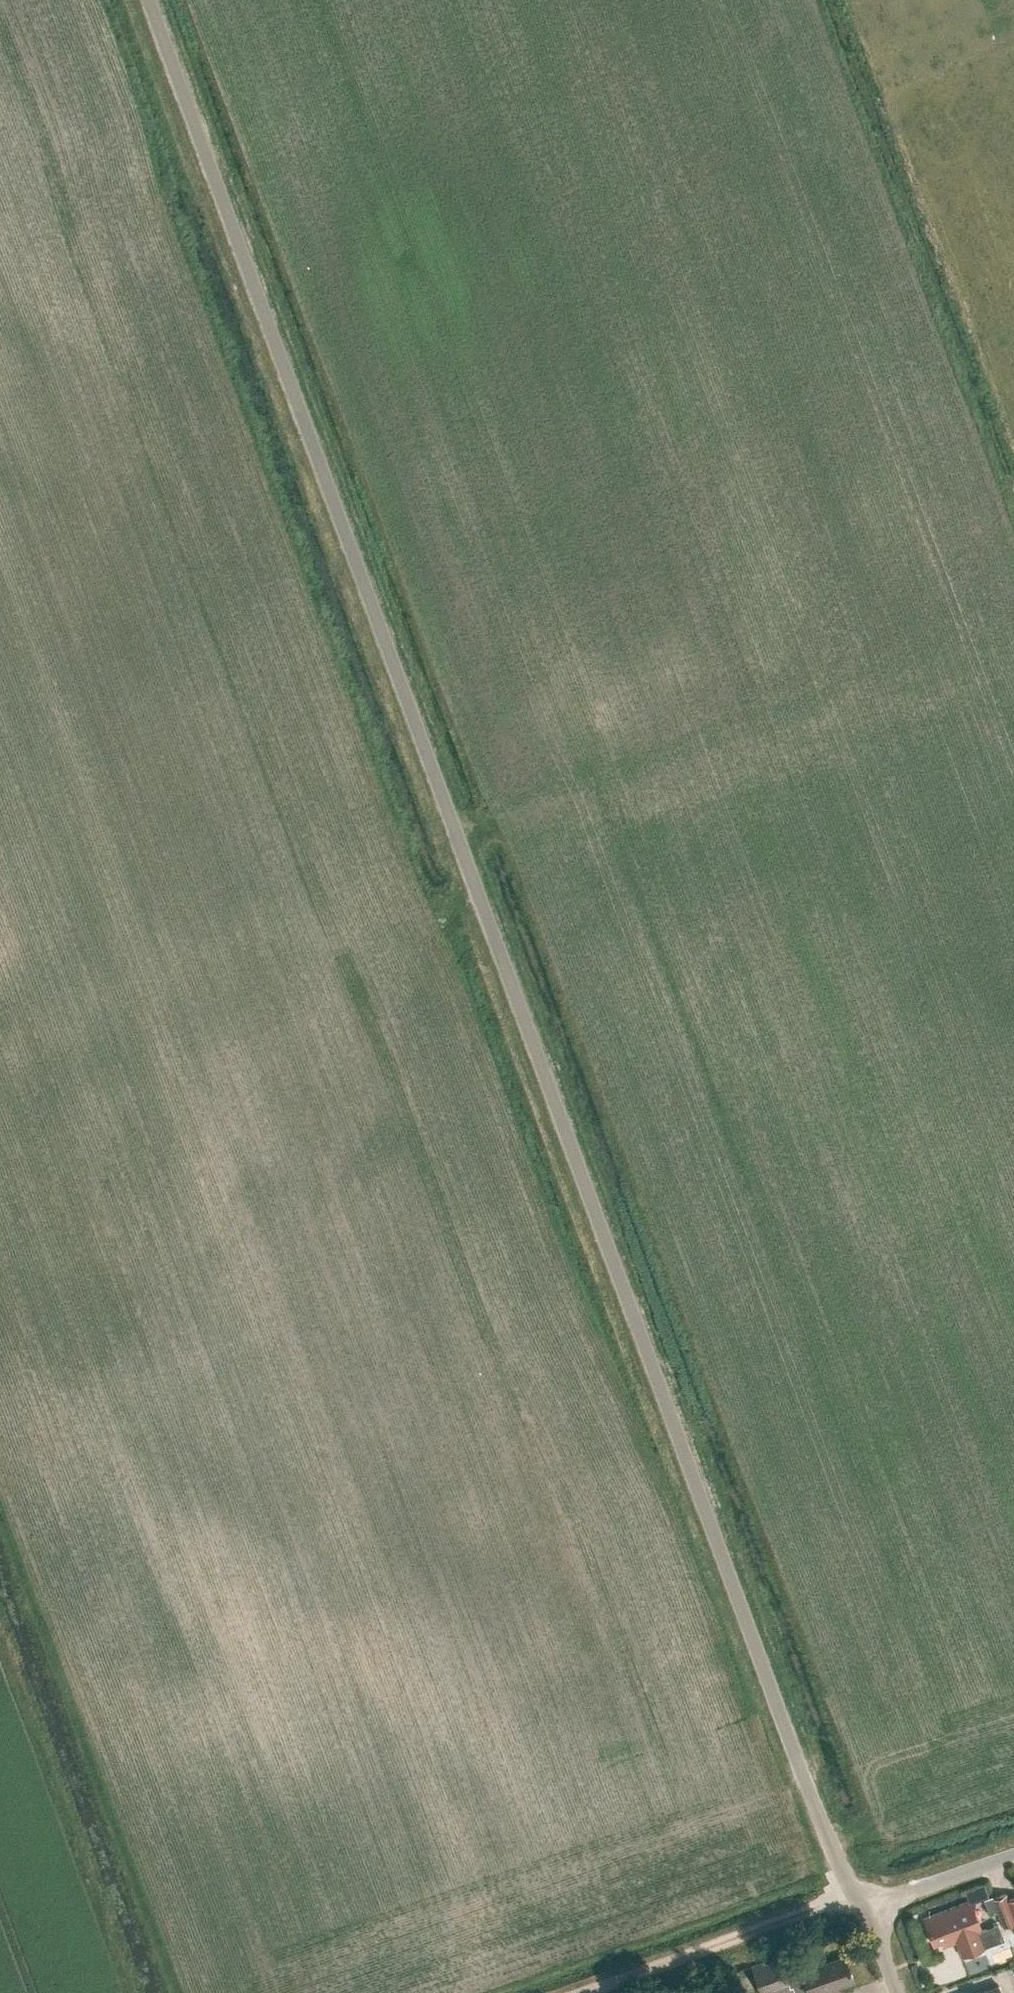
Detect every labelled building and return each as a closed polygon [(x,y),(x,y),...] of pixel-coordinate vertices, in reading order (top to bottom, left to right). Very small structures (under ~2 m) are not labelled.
[(1004,1923),(1013,1919),(1013,1895),(1008,1897),(1006,1892),(993,1897),(1004,1923)] [(963,1954),(985,1945),(1004,1938),(999,1924),(982,1930),(971,1900),(925,1918),(934,1942),(941,1940),(943,1945),(957,1940),(963,1954)] [(789,1953),(752,1966),(762,1992),(768,1992),(792,1984),(795,1992),(835,1992),(838,1992),(836,1986),(854,1980),(845,1955),(801,1971),(802,1973),(797,1974),(789,1953)] [(999,1985),(975,1992),(1001,1992),(999,1985)]
